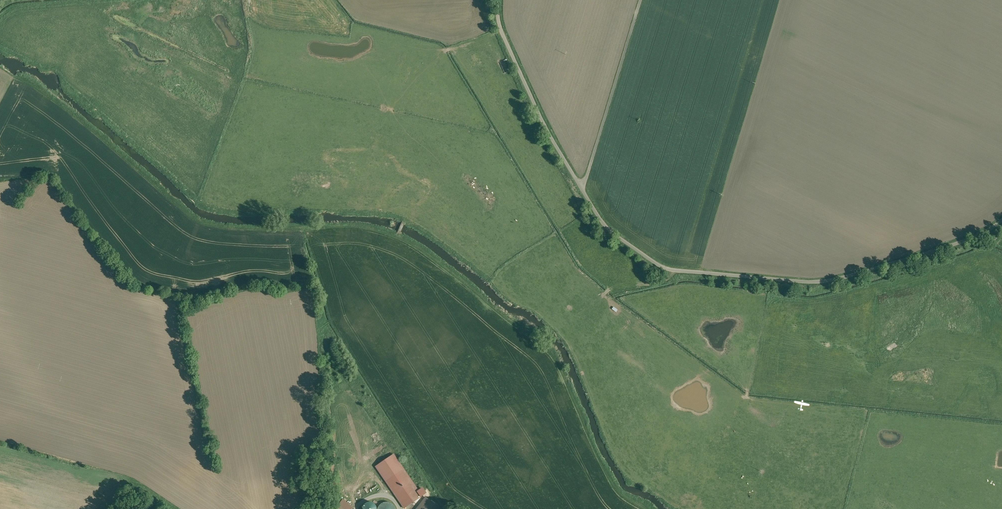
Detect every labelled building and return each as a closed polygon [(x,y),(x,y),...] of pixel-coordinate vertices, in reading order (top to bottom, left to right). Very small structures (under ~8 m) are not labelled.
[(406,469),(389,480),(407,507),(424,495),(406,469)]
